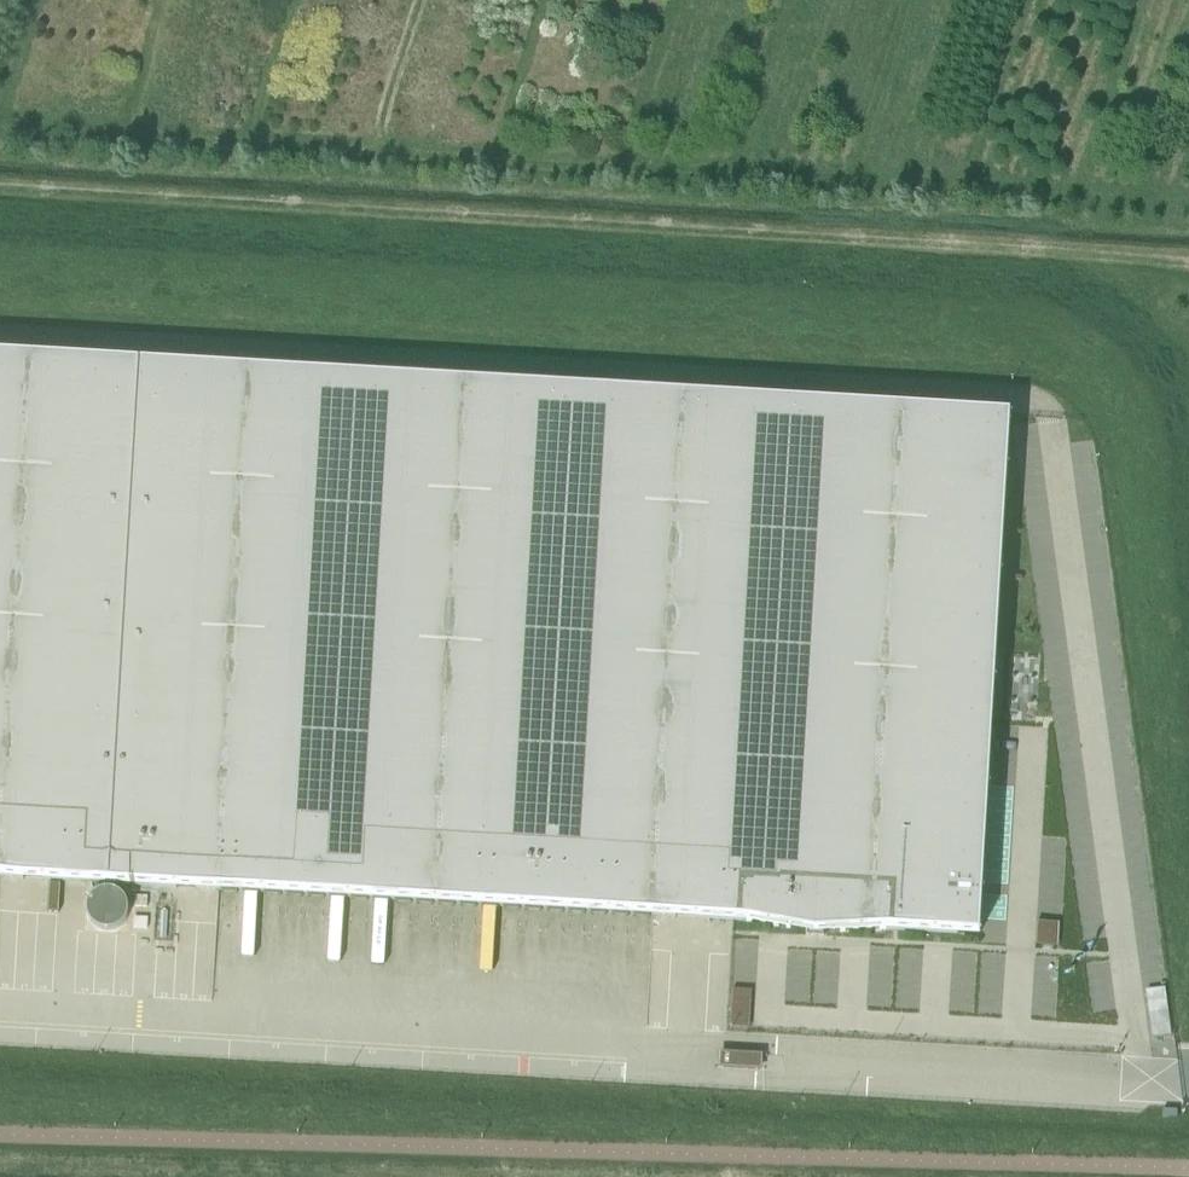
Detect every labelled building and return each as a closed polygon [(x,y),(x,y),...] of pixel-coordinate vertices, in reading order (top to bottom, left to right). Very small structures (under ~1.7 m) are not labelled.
[(746,921),(791,929),(807,932),(807,936),(824,937),(824,933),(841,932),(886,930),(980,935),(992,727),(1011,416),(46,358),(0,355),(0,877),(746,921)] [(723,1052),(722,1069),(760,1071),(761,1054),(723,1052)]
